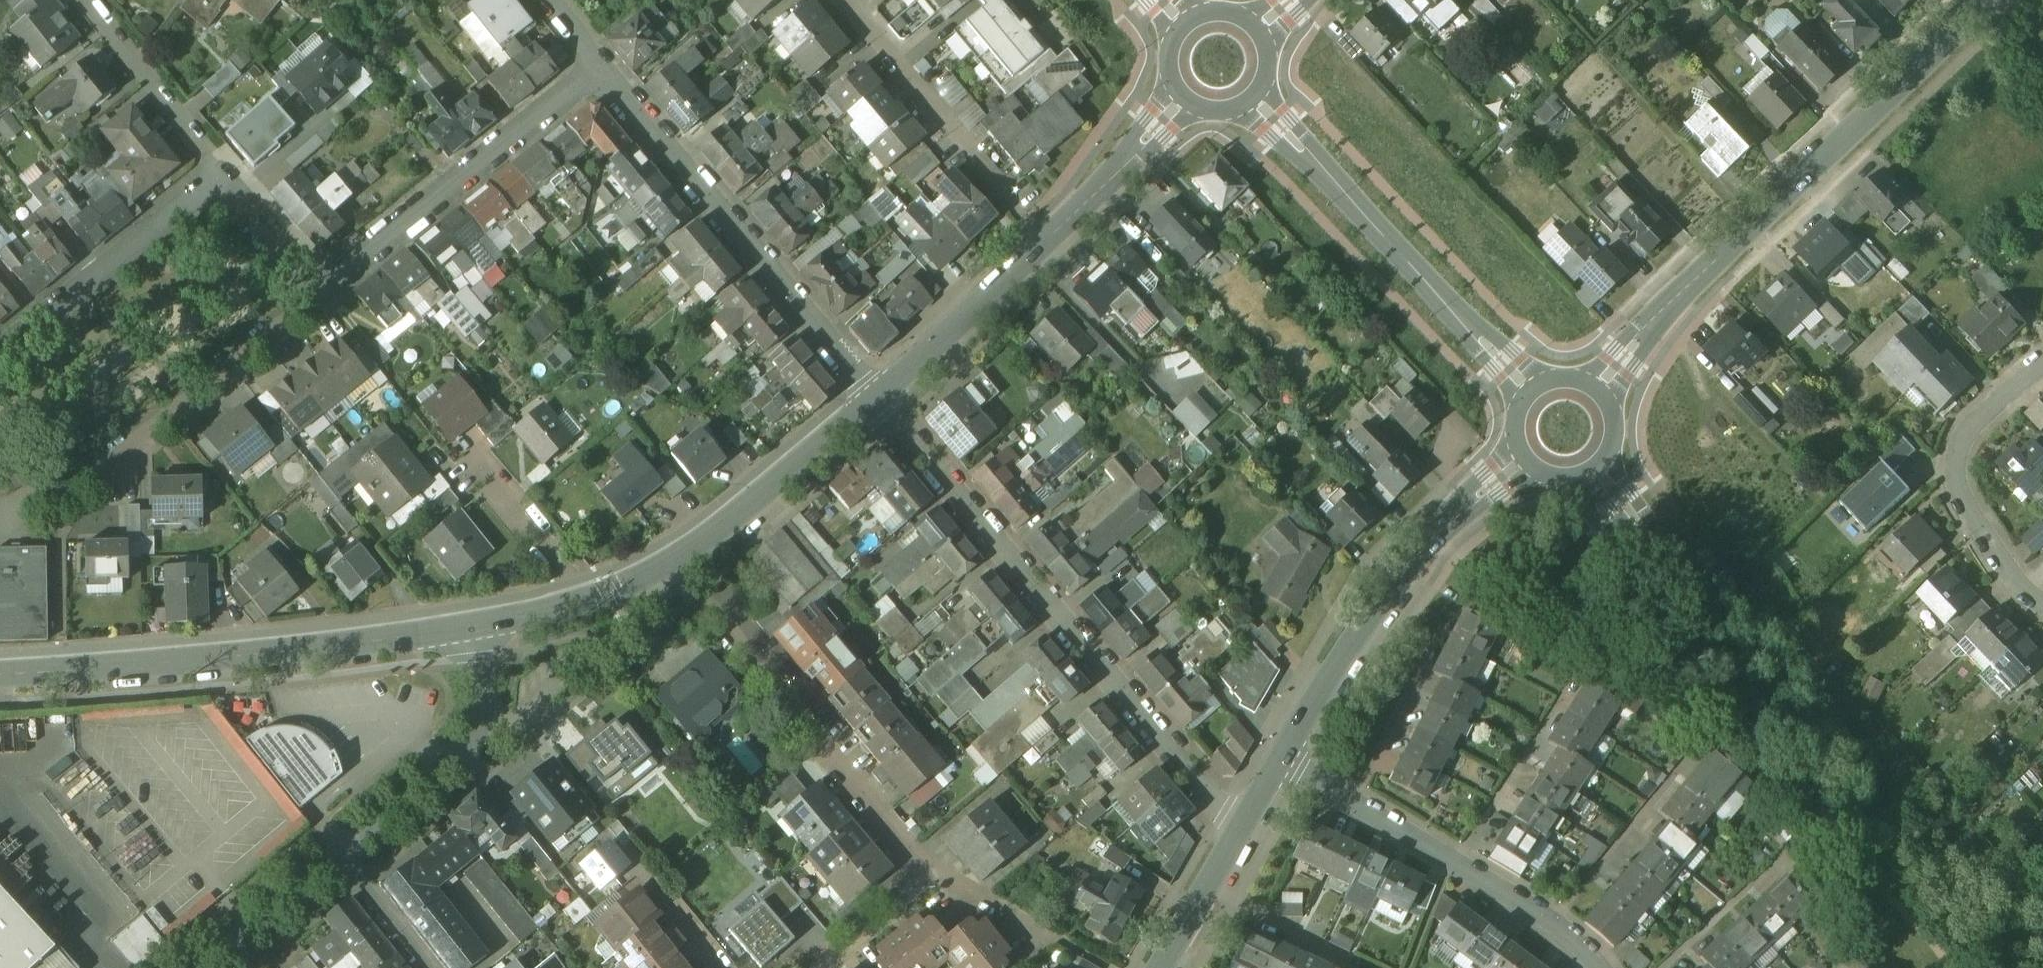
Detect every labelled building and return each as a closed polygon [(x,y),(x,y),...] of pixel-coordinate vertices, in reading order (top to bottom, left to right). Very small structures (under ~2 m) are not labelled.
[(51,6),(57,1),(56,0),(32,0),(17,12),(25,23),(13,33),(25,48),(32,43),(50,66),(80,42),(51,6)] [(179,11),(204,31),(216,16),(210,11),(219,0),(188,0),(179,11)] [(246,6),(242,11),(258,23),(277,0),(239,0),(246,6)] [(509,0),(481,0),(469,9),(473,15),(512,65),(521,57),(509,42),(519,34),(525,35),(529,32),(528,26),(529,26),(509,0)] [(603,36),(610,44),(641,18),(659,3),(657,0),(645,0),(603,36)] [(753,21),(778,0),(736,0),(753,21)] [(937,14),(954,0),(926,0),(937,14)] [(984,8),(954,33),(1009,99),(1012,96),(1033,79),(1057,59),(1007,0),(977,0),(984,8)] [(1421,18),(1439,0),(1404,0),(1421,18)] [(1847,0),(1834,0),(1826,8),(1844,26),(1836,34),(1856,55),(1860,51),(1865,56),(1881,40),(1876,36),(1879,33),(1847,0)] [(1895,17),(1913,0),(1879,0),(1895,17)] [(812,4),(775,35),(793,56),(829,26),(812,4)] [(1401,38),(1375,11),(1351,34),(1366,50),(1377,61),(1401,38)] [(670,26),(661,14),(647,26),(656,37),(670,26)] [(512,65),(473,15),(460,26),(489,63),(494,58),(504,70),(504,71),(512,65)] [(647,26),(641,18),(610,44),(633,72),(664,46),(656,37),(647,26)] [(748,24),(725,43),(733,53),(734,53),(756,34),(748,24)] [(670,26),(656,37),(664,46),(678,35),(670,26)] [(829,26),(793,56),(811,77),(847,47),(829,26)] [(1819,45),(1802,27),(1793,37),(1786,29),(1771,43),(1795,67),(1795,68),(1819,92),(1843,69),(1819,45)] [(1366,50),(1351,34),(1350,32),(1338,44),(1354,61),(1366,50)] [(1755,35),(1747,41),(1762,60),(1770,53),(1755,35)] [(705,43),(695,51),(705,62),(714,54),(705,43)] [(347,67),(328,45),(308,63),(337,96),(346,88),(357,79),(347,67)] [(521,57),(512,65),(534,91),(534,92),(558,73),(536,46),(521,57)] [(695,50),(674,67),(685,79),(705,62),(695,51),(695,50)] [(1057,59),(1033,79),(1050,101),(1080,76),(1081,76),(1085,73),(1067,50),(1057,59)] [(733,53),(721,63),(727,70),(739,60),(734,53),(733,53)] [(487,77),(471,58),(462,65),(477,84),(487,77)] [(94,59),(66,81),(66,82),(78,96),(91,112),(118,89),(94,59)] [(365,71),(355,60),(347,67),(357,79),(365,71)] [(867,61),(827,93),(848,119),(889,88),(867,61)] [(231,62),(204,86),(215,99),(221,94),(242,75),(231,62)] [(337,96),(308,63),(289,79),(289,80),(299,91),(317,113),(337,96)] [(754,64),(743,73),(747,77),(732,88),(741,99),(766,78),(754,64)] [(512,65),(504,71),(504,70),(489,82),(510,110),(534,91),(512,65)] [(674,66),(647,89),(665,111),(692,88),(685,79),(674,67),(674,66)] [(289,79),(283,71),(272,80),(289,100),(299,91),(289,80),(289,79)] [(375,83),(365,71),(357,79),(346,88),(356,99),(375,83)] [(953,74),(936,88),(951,108),(968,94),(953,74)] [(1020,126),(1046,157),(1083,126),(1069,110),(1092,90),(1081,76),(1080,76),(1050,101),(1020,126)] [(1800,107),(1772,77),(1749,99),(1777,129),(1800,107)] [(1731,103),(1708,79),(1698,88),(1714,104),(1715,103),(1722,111),(1731,103)] [(720,80),(700,98),(710,111),(731,93),(720,80)] [(814,90),(805,80),(788,95),(796,105),(814,90)] [(66,82),(36,106),(50,123),(52,122),(53,123),(56,120),(53,117),(78,96),(66,82)] [(461,108),(444,87),(434,94),(452,115),(461,108)] [(692,88),(665,111),(685,134),(711,112),(710,111),(700,98),(692,88)] [(889,88),(848,119),(865,142),(906,109),(889,88)] [(0,102),(0,104),(7,112),(25,98),(17,89),(0,102)] [(814,90),(796,105),(805,115),(822,100),(814,90)] [(1563,123),(1573,117),(1558,91),(1534,105),(1547,127),(1561,119),(1563,123)] [(452,115),(434,94),(427,100),(444,121),(452,115)] [(952,107),(957,116),(977,104),(972,96),(952,107)] [(1009,99),(979,123),(988,134),(1020,106),(1012,96),(1009,99)] [(461,108),(452,115),(472,140),(494,123),(474,97),(461,108)] [(740,100),(721,116),(731,127),(749,111),(740,100)] [(28,101),(15,111),(21,118),(34,108),(28,101)] [(294,124),(276,103),(271,108),(285,124),(277,130),(282,135),(294,124)] [(975,103),(962,120),(973,129),(986,112),(975,103)] [(1722,111),(1715,103),(1714,104),(1703,114),(1701,112),(1685,127),(1709,152),(1727,171),(1739,160),(1744,161),(1746,153),(1754,145),(1722,111)] [(1046,157),(1020,126),(1011,116),(1022,108),(1020,106),(988,134),(1024,177),(1034,169),(1037,173),(1043,167),(1044,168),(1050,162),(1046,157)] [(271,108),(254,123),(268,139),(277,130),(285,124),(271,108)] [(632,146),(602,110),(590,109),(569,126),(585,145),(592,140),(611,163),(632,146)] [(766,109),(751,122),(754,125),(755,124),(762,133),(776,121),(766,109)] [(906,109),(865,142),(887,170),(888,169),(921,142),(928,136),(906,109)] [(136,111),(107,133),(129,160),(111,174),(114,178),(134,203),(181,165),(136,111)] [(234,124),(224,112),(212,122),(223,134),(234,124)] [(25,130),(14,113),(0,122),(0,128),(9,141),(25,130)] [(444,121),(430,132),(451,158),(472,140),(452,115),(444,121)] [(801,143),(780,118),(776,121),(762,133),(770,143),(760,151),(764,156),(770,151),(775,156),(783,149),(787,154),(801,143)] [(76,121),(61,133),(70,144),(85,131),(76,121)] [(254,123),(252,121),(226,142),(248,168),(274,146),(268,139),(254,123)] [(754,125),(734,142),(741,150),(743,148),(762,133),(755,124),(754,125)] [(569,126),(542,147),(563,173),(574,164),(590,151),(585,145),(569,126)] [(722,128),(697,149),(716,171),(741,150),(734,142),(722,128)] [(762,133),(743,148),(751,158),(760,151),(770,143),(762,133)] [(309,141),(285,162),(293,172),(317,151),(309,141)] [(921,142),(888,169),(896,179),(903,173),(928,151),(921,142)] [(72,145),(56,158),(75,181),(91,168),(72,145)] [(611,163),(607,167),(619,181),(628,191),(652,171),(632,146),(611,163)] [(542,147),(515,169),(536,193),(553,180),(563,173),(542,147)] [(751,158),(743,148),(741,150),(716,171),(736,195),(763,172),(751,158)] [(775,156),(764,165),(773,177),(793,161),(787,154),(783,149),(775,156)] [(928,151),(903,173),(914,186),(939,164),(928,151)] [(1727,171),(1709,152),(1700,160),(1718,179),(1727,171)] [(1219,162),(1195,185),(1205,195),(1204,196),(1212,205),(1213,204),(1223,214),(1232,205),(1241,197),(1247,191),(1219,162)] [(591,184),(576,166),(575,166),(574,164),(563,173),(587,202),(591,184)] [(371,165),(362,170),(371,183),(380,177),(371,165)] [(515,169),(491,187),(511,213),(527,201),(536,193),(515,169)] [(94,170),(82,180),(88,187),(101,177),(94,170)] [(351,170),(340,180),(346,186),(357,177),(351,170)] [(652,171),(628,191),(647,215),(672,195),(652,171)] [(970,189),(952,172),(936,188),(953,206),(942,217),(967,243),(995,216),(969,190),(970,189)] [(357,177),(346,186),(353,194),(369,181),(362,173),(357,177)] [(587,202),(563,173),(553,180),(563,192),(559,195),(576,217),(577,218),(585,211),(587,202)] [(1910,200),(1883,173),(1858,196),(1885,224),(1899,211),(1910,200)] [(299,174),(272,197),(299,227),(325,204),(317,195),(299,174)] [(820,176),(786,204),(793,213),(814,195),(827,185),(820,176)] [(101,177),(88,187),(99,201),(102,205),(115,194),(106,184),(101,177)] [(134,203),(114,178),(106,184),(115,194),(126,209),(134,203)] [(338,178),(317,195),(325,204),(346,186),(340,180),(338,178)] [(57,198),(43,181),(31,191),(45,209),(52,202),(57,198)] [(628,191),(619,181),(613,186),(621,196),(628,191)] [(613,186),(610,182),(597,193),(600,196),(606,204),(609,207),(621,196),(613,186)] [(827,185),(814,195),(822,205),(823,206),(836,195),(827,185)] [(346,186),(325,204),(333,214),(354,196),(353,194),(346,186)] [(491,187),(463,209),(484,234),(494,226),(511,213),(491,187)] [(1636,209),(1615,187),(1600,202),(1601,204),(1602,203),(1610,213),(1600,222),(1612,234),(1617,229),(1616,228),(1636,209)] [(775,190),(749,211),(769,234),(793,213),(786,204),(775,190)] [(901,211),(883,190),(868,204),(885,224),(901,211)] [(57,198),(52,202),(59,211),(71,201),(65,192),(57,198)] [(102,205),(93,212),(112,234),(133,217),(126,209),(115,194),(102,205)] [(672,195),(647,215),(668,240),(692,220),(672,195)] [(814,195),(793,213),(801,222),(822,205),(814,195)] [(606,204),(600,196),(595,200),(601,208),(606,204)] [(1241,197),(1232,205),(1241,214),(1250,206),(1241,197)] [(81,212),(71,201),(59,211),(73,228),(85,218),(81,212)] [(99,201),(90,207),(93,212),(102,205),(99,201)] [(527,201),(511,213),(518,220),(530,211),(527,201)] [(325,204),(299,227),(319,251),(345,228),(333,214),(325,204)] [(1215,247),(1175,204),(1153,225),(1169,241),(1193,267),(1215,247)] [(1669,234),(1640,205),(1636,209),(1616,228),(1617,229),(1644,258),(1669,234)] [(88,206),(81,212),(85,218),(93,212),(90,207),(88,206)] [(641,221),(630,208),(618,218),(620,221),(629,231),(641,221)] [(932,226),(914,208),(898,223),(916,242),(914,244),(939,269),(967,243),(942,217),(932,226)] [(463,209),(440,227),(461,252),(484,234),(463,209)] [(530,211),(518,220),(528,232),(540,223),(530,211)] [(582,226),(585,211),(577,218),(576,217),(572,220),(579,228),(582,226)] [(1912,225),(1899,211),(1885,224),(1898,238),(1912,225)] [(85,218),(73,228),(91,251),(112,234),(93,212),(85,218)] [(511,213),(494,226),(500,234),(518,220),(511,213)] [(793,213),(769,234),(788,257),(813,236),(801,222),(793,213)] [(38,215),(25,225),(31,233),(44,223),(38,215)] [(852,217),(835,231),(842,240),(859,225),(852,217)] [(518,220),(500,234),(502,236),(507,232),(516,242),(528,232),(518,220)] [(629,231),(620,221),(616,225),(624,235),(629,231)] [(641,221),(629,231),(634,237),(641,245),(653,235),(641,221)] [(44,223),(31,233),(45,250),(57,240),(44,223)] [(540,223),(528,232),(533,238),(544,228),(540,223)] [(1855,251),(1830,224),(1800,253),(1827,282),(1841,268),(1860,288),(1876,273),(1855,251)] [(1169,241),(1153,225),(1146,231),(1162,248),(1169,241)] [(697,226),(674,245),(683,256),(696,271),(719,251),(697,226)] [(440,227),(414,249),(434,273),(451,260),(461,252),(440,227)] [(1585,240),(1580,240),(1569,228),(1546,250),(1576,280),(1578,278),(1577,276),(1597,257),(1593,253),(1591,253),(1589,250),(1589,244),(1585,240)] [(634,237),(629,231),(624,235),(629,241),(634,237)] [(528,232),(516,242),(521,248),(533,238),(528,232)] [(484,234),(461,252),(473,266),(482,276),(483,278),(496,267),(475,242),(484,235),(484,234)] [(1160,252),(1143,234),(1136,241),(1153,259),(1160,252)] [(875,235),(861,247),(867,255),(882,243),(875,235)] [(45,250),(37,256),(55,280),(76,263),(57,240),(45,250)] [(667,240),(657,246),(666,261),(676,255),(667,240)] [(1885,264),(1864,242),(1855,251),(1876,273),(1885,264)] [(839,243),(827,253),(837,265),(849,255),(839,243)] [(29,262),(15,245),(3,255),(17,272),(29,262)] [(1992,271),(1968,245),(1957,256),(1981,282),(1992,271)] [(1148,270),(1126,247),(1105,266),(1127,290),(1148,270)] [(623,292),(665,260),(656,248),(614,280),(623,292)] [(908,250),(877,280),(885,289),(916,260),(908,250)] [(740,277),(719,251),(696,271),(708,286),(717,296),(740,277)] [(461,252),(451,260),(463,275),(473,266),(461,252)] [(826,252),(802,273),(812,284),(811,285),(819,295),(844,274),(837,265),(827,253),(826,252)] [(429,278),(408,253),(383,273),(404,297),(429,278)] [(1597,257),(1577,276),(1578,278),(1586,286),(1600,301),(1625,277),(1602,253),(1597,257)] [(29,262),(17,272),(36,296),(55,280),(37,256),(29,262)] [(696,271),(683,256),(677,261),(681,267),(689,276),(696,271)] [(482,276),(473,266),(463,275),(472,285),(482,276)] [(1127,290),(1105,266),(1104,266),(1075,293),(1104,322),(1107,320),(1112,319),(1116,316),(1127,328),(1146,310),(1127,290)] [(674,272),(669,276),(677,286),(689,276),(681,267),(674,272)] [(671,268),(666,272),(669,276),(674,272),(671,268)] [(1148,270),(1127,290),(1146,310),(1160,324),(1174,310),(1156,292),(1159,282),(1148,270)] [(708,286),(696,271),(689,276),(698,287),(702,291),(708,286)] [(666,272),(653,283),(664,297),(677,286),(669,276),(666,272)] [(383,273),(356,294),(377,319),(394,306),(404,297),(383,273)] [(874,284),(864,273),(852,283),(862,295),(874,284)] [(852,283),(844,274),(819,295),(839,318),(863,296),(862,295),(852,283)] [(698,287),(689,276),(677,286),(687,297),(698,287)] [(1815,307),(1787,277),(1769,294),(1772,297),(1760,308),(1785,335),(1803,319),(1799,315),(1810,305),(1814,308),(1815,307)] [(440,290),(429,278),(404,297),(405,298),(414,290),(431,310),(443,300),(437,293),(440,290)] [(912,280),(877,312),(893,331),(919,306),(922,309),(932,300),(912,280)] [(745,282),(721,302),(730,313),(716,324),(729,340),(737,333),(744,328),(767,308),(745,282)] [(19,308),(0,284),(0,324),(19,308)] [(1600,301),(1586,286),(1575,296),(1589,311),(1600,301)] [(476,300),(467,289),(456,298),(465,309),(476,300)] [(405,298),(404,297),(394,306),(404,318),(409,314),(415,309),(405,298)] [(1915,297),(1896,315),(1910,329),(1913,333),(1932,315),(1915,297)] [(2001,297),(1965,331),(1990,357),(2025,323),(2001,297)] [(456,298),(443,309),(469,339),(481,329),(465,309),(456,298)] [(1845,321),(1828,303),(1819,312),(1835,329),(1845,321)] [(394,306),(377,319),(388,331),(404,318),(394,306)] [(767,308),(744,328),(757,343),(766,354),(789,334),(767,308)] [(424,319),(415,309),(409,314),(418,324),(424,319)] [(541,343),(558,329),(541,309),(524,323),(541,343)] [(874,309),(850,332),(870,355),(877,355),(897,336),(893,331),(877,312),(874,309)] [(1083,337),(1058,311),(1034,333),(1057,357),(1061,353),(1073,367),(1087,354),(1093,361),(1100,355),(1083,337)] [(1896,315),(1851,358),(1866,373),(1876,364),(1875,363),(1910,329),(1896,315)] [(1754,339),(1751,341),(1736,325),(1708,352),(1729,373),(1740,362),(1749,370),(1767,353),(1754,339)] [(757,343),(744,328),(737,333),(746,344),(750,348),(757,343)] [(1109,346),(1093,329),(1083,337),(1100,355),(1109,346)] [(1918,382),(1940,361),(1913,333),(1910,329),(1875,363),(1876,364),(1906,394),(1918,382)] [(729,340),(725,343),(734,354),(739,350),(746,344),(737,333),(729,340)] [(340,340),(317,359),(347,396),(370,378),(340,340)] [(375,341),(363,350),(378,369),(390,359),(375,341)] [(794,341),(771,360),(778,368),(792,386),(815,366),(794,341)] [(725,343),(703,362),(708,368),(718,359),(725,368),(737,358),(734,354),(725,343)] [(1319,347),(1302,362),(1307,368),(1324,352),(1319,347)] [(1132,370),(1112,349),(1099,361),(1119,382),(1132,370)] [(742,354),(739,350),(734,354),(737,358),(742,354)] [(1165,356),(1167,367),(1178,366),(1180,377),(1197,375),(1194,353),(1165,356)] [(1940,361),(1918,382),(1945,411),(1974,383),(1947,354),(1940,361)] [(317,359),(294,377),(324,414),(347,396),(317,359)] [(1418,377),(1402,361),(1394,369),(1409,385),(1418,377)] [(833,386),(815,366),(792,386),(814,411),(831,396),(833,386)] [(657,368),(639,382),(663,395),(673,387),(657,368)] [(778,368),(763,380),(769,387),(777,381),(785,392),(792,386),(778,368)] [(1000,393),(983,373),(962,392),(978,411),(1000,393)] [(324,414),(294,377),(270,396),(280,409),(300,433),(324,414)] [(733,378),(725,384),(729,388),(737,382),(733,378)] [(461,379),(437,398),(441,403),(429,412),(452,441),(476,422),(487,413),(484,409),(461,379)] [(785,392),(777,381),(769,387),(765,391),(774,401),(785,392)] [(1239,385),(1231,397),(1255,414),(1263,402),(1239,385)] [(1195,390),(1174,411),(1198,436),(1219,415),(1195,390)] [(765,391),(753,401),(762,412),(774,401),(765,391)] [(962,392),(961,391),(925,421),(960,463),(996,433),(978,411),(962,392)] [(1414,391),(1390,414),(1415,441),(1440,418),(1414,391)] [(793,401),(785,392),(774,401),(782,410),(787,406),(793,401)] [(1772,418),(1748,392),(1737,402),(1762,428),(1772,418)] [(1059,394),(1041,409),(1049,419),(1054,415),(1067,404),(1059,394)] [(511,418),(495,400),(484,409),(487,413),(476,422),(488,437),(488,436),(511,418)] [(1383,422),(1363,400),(1350,413),(1363,427),(1366,424),(1373,432),(1383,422)] [(2040,400),(2025,414),(2042,431),(2042,430),(2042,403),(2040,400)] [(782,410),(774,401),(762,412),(773,425),(791,411),(787,406),(782,410)] [(545,406),(518,430),(546,462),(571,441),(555,423),(558,420),(545,406)] [(300,433),(280,409),(271,416),(277,423),(291,441),(300,433)] [(262,435),(242,410),(208,438),(237,475),(267,451),(272,447),(262,435)] [(1028,457),(1008,473),(996,459),(973,478),(994,502),(1017,483),(1036,468),(1074,437),(1087,426),(1077,415),(1063,426),(1054,415),(1049,419),(1039,427),(1049,438),(1027,456),(1028,457)] [(291,441),(277,423),(262,435),(272,447),(267,451),(280,467),(299,451),(291,441)] [(1363,427),(1347,442),(1361,456),(1380,438),(1373,432),(1366,424),(1363,427)] [(431,483),(385,425),(319,476),(341,503),(342,502),(337,496),(360,477),(377,499),(376,500),(390,518),(392,516),(432,484),(431,483)] [(685,431),(667,446),(674,455),(693,439),(685,431)] [(674,455),(697,483),(725,460),(701,432),(693,439),(674,455)] [(1899,432),(1875,454),(1885,464),(1894,473),(1917,452),(1899,432)] [(1074,437),(1036,468),(1047,481),(1084,450),(1074,437)] [(1395,455),(1380,438),(1361,456),(1377,473),(1373,476),(1380,483),(1395,499),(1419,476),(1397,453),(1395,455)] [(2005,470),(2004,469),(2003,470),(2030,498),(2042,485),(2042,448),(2036,440),(2034,441),(2035,442),(2005,470)] [(630,476),(605,496),(623,517),(662,485),(664,484),(655,475),(631,445),(615,458),(630,476)] [(876,447),(830,487),(848,509),(876,487),(884,497),(909,476),(886,448),(876,447)] [(1116,482),(1075,517),(1079,522),(1067,532),(1060,523),(1054,528),(1071,549),(1077,543),(1140,490),(1114,458),(1103,467),(1116,482)] [(687,488),(668,464),(655,475),(664,484),(662,485),(673,499),(687,488)] [(1885,464),(1849,498),(1858,508),(1851,515),(1868,533),(1912,492),(1894,473),(1885,464)] [(440,475),(431,483),(432,484),(392,516),(402,528),(429,506),(450,490),(451,488),(440,475)] [(909,476),(884,497),(897,513),(907,524),(932,503),(922,490),(918,493),(912,486),(916,484),(909,476)] [(203,481),(155,481),(155,519),(203,519),(203,481)] [(1055,492),(1046,481),(1028,496),(1037,507),(1043,502),(1055,492)] [(1028,496),(1017,483),(994,502),(1017,530),(1039,510),(1037,507),(1028,496)] [(1395,499),(1380,483),(1371,492),(1386,507),(1395,499)] [(1055,492),(1043,502),(1051,512),(1066,499),(1058,489),(1055,492)] [(450,490),(429,506),(438,518),(459,502),(450,490)] [(802,513),(813,524),(836,502),(825,490),(802,513)] [(1140,490),(1077,543),(1091,560),(1154,507),(1140,490)] [(1347,499),(1340,490),(1327,502),(1335,510),(1328,517),(1351,541),(1376,517),(1353,493),(1347,499)] [(884,497),(869,510),(882,526),(897,513),(884,497)] [(359,526),(341,503),(329,512),(348,535),(359,526)] [(143,544),(142,507),(129,507),(129,543),(131,543),(131,544),(143,544)] [(938,509),(914,528),(924,540),(937,555),(960,536),(938,509)] [(460,515),(426,542),(437,556),(442,552),(459,572),(488,549),(460,515)] [(1918,519),(1886,550),(1897,562),(1902,558),(1913,570),(1909,574),(1910,575),(1919,567),(1939,547),(1942,545),(1918,519)] [(1329,550),(1299,533),(1299,534),(1285,520),(1265,538),(1275,548),(1282,548),(1290,556),(1267,595),(1297,612),(1307,596),(1304,594),(1329,550)] [(763,547),(810,607),(840,582),(790,523),(763,547)] [(1054,528),(1050,523),(1027,542),(1048,567),(1071,549),(1054,528)] [(2027,546),(2036,554),(2042,547),(2042,532),(2042,531),(2027,546)] [(981,562),(960,536),(937,555),(896,590),(905,602),(924,586),(933,597),(956,578),(959,581),(981,562)] [(844,559),(857,548),(851,540),(838,551),(844,559)] [(924,540),(883,574),(896,590),(937,555),(924,540)] [(355,542),(323,568),(350,603),(383,577),(371,562),(370,562),(355,542)] [(129,543),(87,544),(88,580),(131,579),(131,559),(143,559),(143,544),(131,544),(131,543),(129,543)] [(810,607),(763,547),(741,565),(791,623),(810,607)] [(1939,547),(1919,567),(1928,576),(1948,557),(1939,547)] [(0,549),(0,616),(49,615),(47,548),(0,549)] [(1093,576),(1071,549),(1048,567),(1071,595),(1093,576)] [(1111,568),(1130,559),(1125,549),(1107,559),(1111,568)] [(300,592),(265,550),(246,565),(253,576),(241,586),(252,599),(267,618),(300,592)] [(218,555),(198,555),(198,571),(207,571),(207,583),(207,584),(225,584),(218,555)] [(169,570),(157,570),(156,586),(169,586),(169,583),(169,570)] [(198,571),(169,570),(169,583),(198,583),(198,571)] [(207,571),(198,571),(198,583),(207,583),(207,571)] [(1962,584),(1960,585),(1954,578),(1955,577),(1949,571),(1922,596),(1939,615),(1943,612),(1952,622),(1976,599),(1962,584)] [(1014,600),(991,574),(969,593),(977,603),(991,619),(1014,600)] [(1152,574),(1136,588),(1144,597),(1157,587),(1160,584),(1152,574)] [(237,582),(226,590),(240,608),(252,599),(241,586),(237,582)] [(198,583),(169,583),(169,586),(168,624),(207,624),(207,584),(207,583),(198,583)] [(1131,609),(1125,614),(1139,631),(1171,603),(1157,587),(1144,597),(1131,609)] [(1136,588),(1122,599),(1131,609),(1144,597),(1136,588)] [(1125,614),(1103,589),(1082,608),(1103,633),(1125,614)] [(953,596),(944,602),(952,616),(961,611),(953,596)] [(1952,622),(1949,625),(1956,632),(1986,604),(1979,596),(1976,599),(1952,622)] [(1513,622),(1469,599),(1463,611),(1466,613),(1498,629),(1507,633),(1513,622)] [(1036,626),(1014,600),(991,619),(1006,637),(1013,645),(1036,626)] [(977,603),(948,627),(962,644),(991,619),(977,603)] [(1956,632),(1935,651),(1945,661),(1954,653),(1969,639),(1967,638),(1994,612),(1986,604),(1956,632)] [(789,624),(775,606),(756,621),(771,639),(775,636),(789,624)] [(837,639),(810,607),(791,623),(789,624),(775,636),(802,668),(837,639)] [(913,630),(896,609),(878,625),(895,645),(913,630)] [(1175,610),(1153,629),(1161,639),(1183,620),(1175,610)] [(2006,621),(1996,610),(1994,612),(1967,638),(1969,639),(1993,665),(1997,662),(2022,638),(2023,637),(2007,620),(2006,621)] [(1498,629),(1466,613),(1450,644),(1482,660),(1498,629)] [(1139,631),(1125,614),(1103,633),(1125,659),(1147,640),(1139,631)] [(962,644),(922,678),(949,710),(973,690),(960,676),(1006,637),(991,619),(962,644)] [(1258,631),(1248,619),(1230,634),(1244,651),(1217,675),(1239,702),(1253,710),(1272,674),(1276,671),(1270,664),(1279,657),(1275,651),(1258,631)] [(1183,620),(1161,639),(1171,650),(1193,632),(1183,620)] [(1286,641),(1270,622),(1258,631),(1275,651),(1286,641)] [(924,642),(913,630),(895,645),(905,658),(924,642)] [(1045,637),(1022,657),(1029,665),(1030,664),(1045,683),(1068,664),(1045,637)] [(2022,638),(1997,662),(2018,685),(2031,674),(2033,676),(2042,666),(2042,658),(2032,646),(2031,647),(2022,638)] [(864,671),(837,639),(802,668),(813,682),(818,677),(834,696),(864,671)] [(1200,640),(1175,662),(1185,674),(1191,669),(1210,652),(1200,640)] [(1482,660),(1450,644),(1435,674),(1446,680),(1467,690),(1482,660)] [(1945,661),(1935,651),(1913,672),(1928,688),(1959,659),(1954,653),(1945,661)] [(712,661),(692,678),(686,677),(676,685),(670,685),(661,693),(659,699),(675,717),(674,724),(679,730),(686,730),(696,743),(702,743),(709,737),(709,730),(737,709),(737,714),(739,713),(740,691),(709,653),(707,655),(712,661)] [(1179,679),(1157,653),(1135,671),(1157,697),(1179,679)] [(909,681),(921,670),(910,658),(897,669),(909,681)] [(1029,665),(984,703),(985,705),(971,717),(985,734),(1045,683),(1030,664),(1029,665)] [(1068,664),(1045,683),(1060,700),(1068,709),(1090,690),(1068,664)] [(2033,676),(2035,678),(2032,681),(2040,689),(2042,687),(2042,666),(2033,676)] [(1179,679),(1157,697),(1180,724),(1183,721),(1188,728),(1196,721),(1191,715),(1214,696),(1191,669),(1185,674),(1179,679)] [(891,704),(864,671),(834,696),(829,700),(856,733),(890,705),(891,704)] [(1644,702),(1596,672),(1587,686),(1617,705),(1616,706),(1634,717),(1644,702)] [(1467,690),(1446,680),(1432,706),(1461,721),(1464,722),(1471,710),(1468,708),(1475,695),(1467,690)] [(985,734),(972,745),(998,777),(1031,750),(1018,734),(1060,700),(1045,683),(985,734)] [(812,685),(800,696),(807,704),(819,694),(812,685)] [(1587,686),(1586,686),(1568,714),(1598,734),(1616,706),(1617,705),(1587,686)] [(973,690),(949,710),(959,722),(982,702),(973,690)] [(1100,703),(1078,722),(1090,736),(1057,763),(1067,774),(1100,747),(1121,728),(1100,703)] [(856,733),(855,734),(882,766),(892,758),(917,737),(890,705),(856,733)] [(1461,721),(1432,706),(1419,732),(1448,747),(1451,748),(1456,737),(1453,736),(1461,721)] [(1598,734),(1568,714),(1550,743),(1560,749),(1580,762),(1598,734)] [(256,735),(247,741),(301,810),(344,775),(341,765),(335,753),(333,754),(325,745),(317,737),(308,732),(297,729),(287,728),(276,728),(266,730),(256,735)] [(1121,728),(1100,747),(1109,758),(1122,773),(1143,754),(1121,728)] [(1060,741),(1052,732),(1035,748),(1043,757),(1060,741)] [(1448,747),(1419,732),(1406,758),(1434,772),(1437,774),(1444,762),(1441,760),(1448,747)] [(674,769),(646,735),(596,776),(625,810),(626,810),(650,839),(665,826),(667,828),(672,824),(670,821),(675,817),(651,788),(674,769)] [(943,769),(917,737),(892,758),(903,770),(892,779),(908,798),(943,769)] [(1233,740),(1217,753),(1217,754),(1210,760),(1224,778),(1233,777),(1242,762),(1238,746),(1237,746),(1233,740)] [(1100,747),(1067,774),(1079,788),(1093,776),(1091,774),(1109,758),(1100,747)] [(595,771),(576,749),(566,757),(585,779),(595,771)] [(1580,762),(1560,749),(1544,774),(1572,792),(1575,794),(1583,782),(1579,780),(1588,767),(1580,762)] [(1715,751),(1684,788),(1711,811),(1722,798),(1723,799),(1731,790),(1742,776),(1715,751)] [(882,766),(873,774),(883,787),(892,779),(903,770),(892,758),(882,766)] [(1434,772),(1406,758),(1393,783),(1424,799),(1431,787),(1428,785),(1434,772)] [(554,761),(513,794),(517,799),(530,815),(561,852),(601,820),(554,761)] [(809,793),(791,771),(760,797),(769,807),(781,798),(791,809),(809,793)] [(1157,771),(1119,802),(1137,824),(1175,792),(1157,771)] [(1572,792),(1544,774),(1529,798),(1556,816),(1560,818),(1567,808),(1568,806),(1564,804),(1572,792)] [(1751,785),(1742,776),(1731,790),(1740,798),(1751,785)] [(791,809),(783,816),(813,852),(850,821),(819,785),(809,793),(791,809)] [(1100,786),(1083,801),(1091,810),(1099,803),(1108,795),(1100,786)] [(1684,788),(1683,788),(1683,789),(1662,815),(1671,823),(1689,838),(1700,824),(1701,825),(1712,812),(1711,811),(1684,788)] [(1175,792),(1137,824),(1156,846),(1178,827),(1193,814),(1175,792)] [(1575,794),(1572,792),(1564,804),(1568,806),(1567,808),(1580,816),(1589,802),(1575,794)] [(517,841),(477,793),(450,817),(460,829),(472,844),(485,833),(503,853),(517,841)] [(1556,816),(1529,798),(1513,823),(1541,841),(1544,843),(1551,831),(1548,828),(1556,816)] [(530,815),(517,799),(508,807),(521,823),(530,815)] [(1091,810),(1075,823),(1087,831),(1108,814),(1099,803),(1091,810)] [(997,815),(989,804),(946,840),(982,883),(1025,847),(997,815)] [(813,852),(807,857),(829,883),(872,847),(850,821),(813,852)] [(1541,841),(1513,823),(1498,847),(1528,866),(1536,855),(1532,852),(1541,841)] [(1671,823),(1652,845),(1678,866),(1680,868),(1690,857),(1688,855),(1696,844),(1689,838),(1671,823)] [(1341,842),(1309,826),(1293,859),(1324,875),(1341,842)] [(1178,827),(1156,846),(1170,863),(1186,836),(1178,827)] [(460,829),(414,864),(434,890),(480,854),(472,844),(460,829)] [(547,857),(533,839),(522,848),(540,871),(551,863),(547,857)] [(1365,855),(1341,842),(1324,875),(1337,881),(1338,879),(1350,885),(1365,855)] [(610,844),(582,866),(602,890),(629,868),(610,844)] [(1678,866),(1652,845),(1634,867),(1659,889),(1662,890),(1671,879),(1669,877),(1678,866)] [(872,847),(829,883),(848,905),(849,906),(850,907),(866,893),(892,872),(872,847)] [(1131,860),(1111,847),(1103,860),(1123,873),(1131,860)] [(1562,904),(1590,872),(1579,862),(1590,849),(1588,847),(1548,892),(1562,904)] [(1043,859),(1038,854),(1030,861),(1036,866),(1043,859)] [(1391,867),(1365,855),(1350,885),(1349,887),(1360,892),(1354,907),(1368,914),(1375,900),(1391,867)] [(540,929),(484,860),(465,875),(520,945),(540,929)] [(1036,866),(1030,861),(1023,868),(1028,874),(1036,866)] [(403,913),(434,890),(414,864),(413,863),(383,887),(403,913)] [(1422,883),(1391,867),(1375,900),(1406,915),(1410,906),(1422,883)] [(1659,889),(1634,867),(1615,889),(1641,911),(1643,913),(1653,901),(1650,899),(1659,889)] [(1106,894),(1087,882),(1090,877),(1075,868),(1066,883),(1101,903),(1106,894)] [(763,902),(781,923),(804,903),(781,877),(759,896),(756,892),(754,894),(762,903),(763,902)] [(1144,894),(1116,878),(1106,894),(1101,903),(1129,920),(1144,894)] [(1810,903),(1787,879),(1765,899),(1788,923),(1790,926),(1803,914),(1800,912),(1810,903)] [(1101,903),(1066,883),(1057,898),(1072,907),(1075,902),(1095,913),(1101,903)] [(1434,889),(1422,883),(1410,906),(1425,914),(1434,889)] [(0,887),(0,967),(40,967),(58,951),(0,887)] [(48,905),(32,887),(15,903),(31,920),(48,905)] [(1641,911),(1615,889),(1596,912),(1625,934),(1635,922),(1632,920),(1641,911)] [(403,913),(447,967),(472,967),(486,957),(434,890),(403,913)] [(639,891),(598,924),(620,952),(652,926),(661,918),(639,891)] [(866,893),(850,907),(849,906),(836,917),(844,927),(875,903),(866,893)] [(1303,914),(1303,894),(1287,894),(1287,913),(1303,914)] [(354,896),(326,917),(337,931),(354,952),(355,952),(379,933),(381,931),(354,896)] [(1441,896),(1432,918),(1440,923),(1443,926),(1457,908),(1441,896)] [(592,914),(580,899),(564,912),(576,927),(592,914)] [(1788,923),(1765,899),(1744,919),(1766,943),(1769,945),(1779,935),(1777,933),(1788,923)] [(729,932),(761,967),(763,967),(796,939),(781,923),(763,902),(762,903),(729,932)] [(1129,920),(1101,903),(1095,913),(1085,930),(1113,946),(1129,920)] [(1480,925),(1457,908),(1443,926),(1435,937),(1445,945),(1447,942),(1460,952),(1480,925)] [(1625,934),(1596,912),(1586,924),(1615,947),(1625,934)] [(168,944),(145,916),(117,939),(141,967),(168,944)] [(947,939),(934,923),(929,923),(925,927),(919,919),(878,952),(884,960),(878,964),(879,967),(937,967),(948,959),(957,951),(947,939)] [(1766,943),(1744,919),(1723,939),(1745,963),(1747,965),(1758,955),(1756,953),(1766,943)] [(948,959),(955,967),(1005,967),(1005,966),(1002,961),(1009,955),(983,923),(975,929),(972,924),(967,924),(947,939),(957,951),(948,959)] [(1480,925),(1460,952),(1459,954),(1477,967),(1492,967),(1509,946),(1480,925)] [(614,957),(622,967),(642,967),(678,938),(672,930),(662,938),(652,926),(620,952),(614,957)] [(1249,930),(1233,964),(1241,967),(1269,967),(1280,946),(1249,930)] [(337,931),(316,947),(333,967),(334,967),(354,952),(337,931)] [(355,952),(363,963),(367,967),(380,967),(397,955),(379,933),(355,952)] [(642,967),(683,967),(685,966),(675,954),(685,946),(678,938),(642,967)] [(1723,939),(1701,958),(1709,967),(1710,967),(1740,967),(1745,963),(1723,939)] [(1280,946),(1269,967),(1301,967),(1306,958),(1280,946)] [(1492,967),(1535,967),(1536,967),(1509,946),(1492,967)] [(1627,960),(1635,967),(1649,967),(1653,963),(1638,949),(1627,960)] [(362,967),(361,966),(363,963),(355,952),(334,967),(362,967)] [(399,953),(380,967),(410,967),(399,953)] [(520,966),(521,967),(540,967),(543,965),(535,954),(520,966)] [(307,955),(294,965),(297,967),(317,967),(307,955)] [(540,967),(564,967),(555,956),(543,965),(540,967)] [(1306,958),(1301,967),(1325,967),(1306,958)] [(1083,959),(1078,967),(1098,967),(1083,959)]
